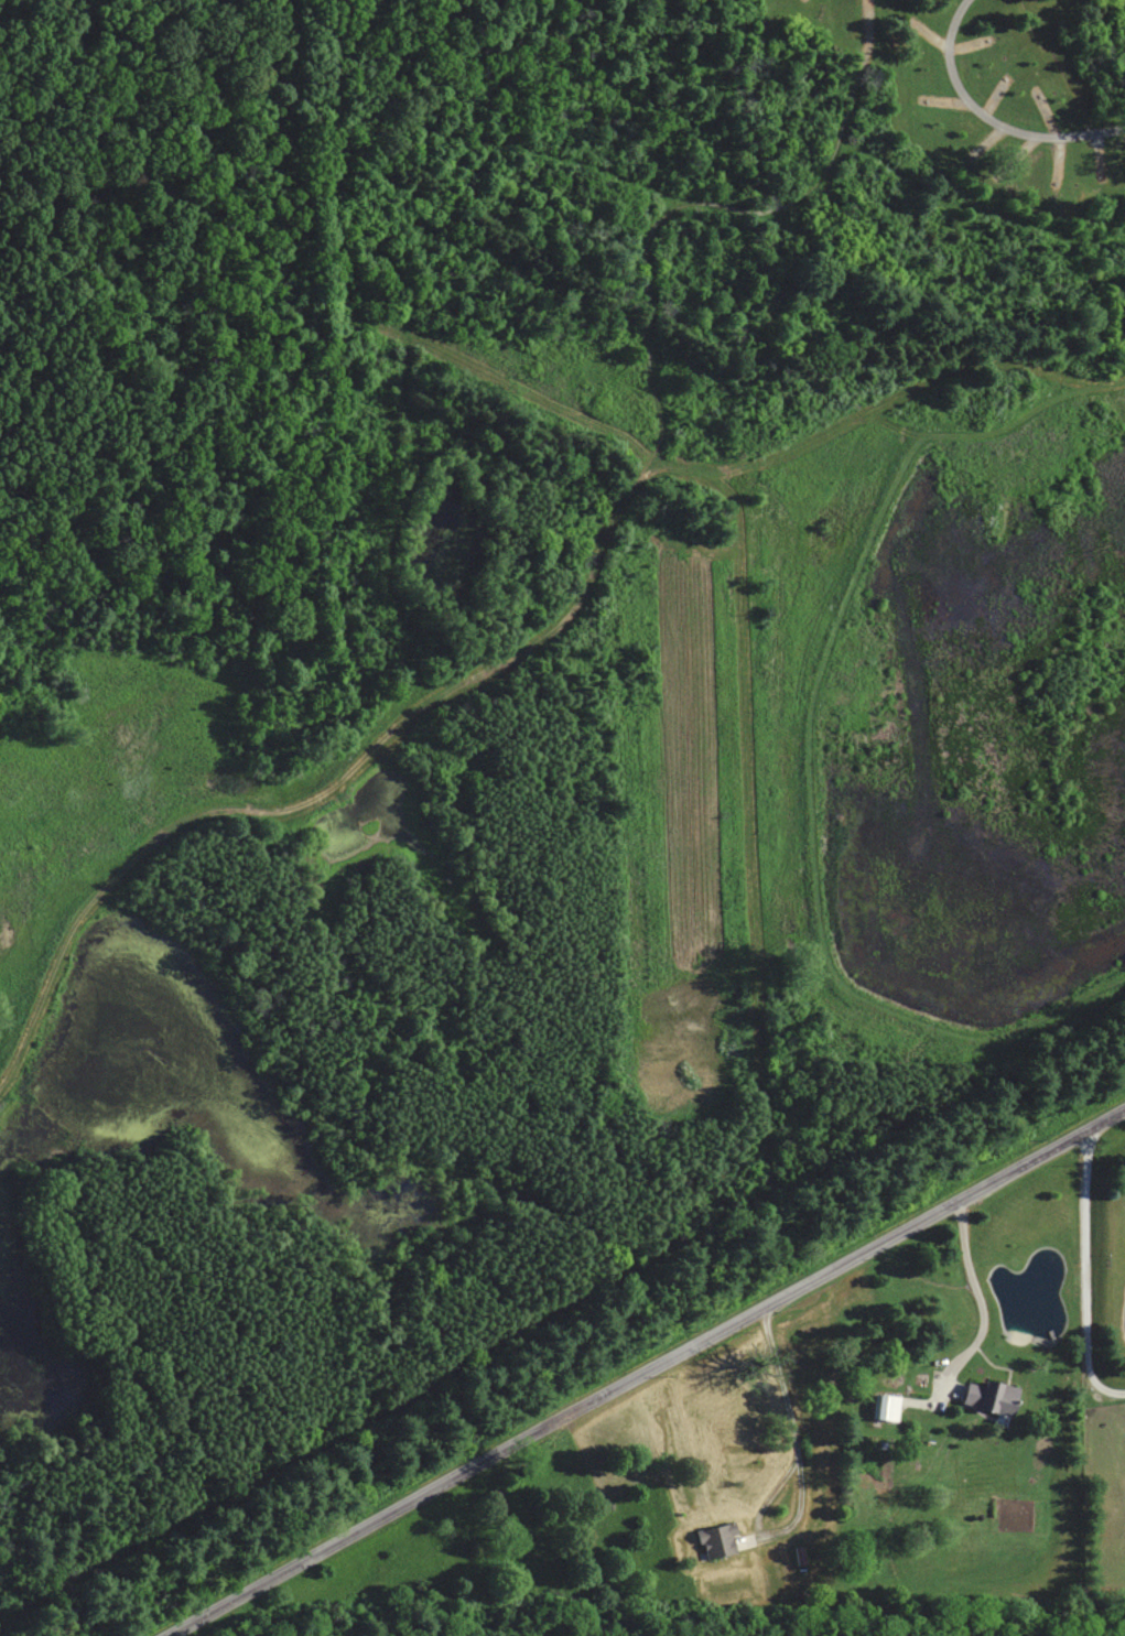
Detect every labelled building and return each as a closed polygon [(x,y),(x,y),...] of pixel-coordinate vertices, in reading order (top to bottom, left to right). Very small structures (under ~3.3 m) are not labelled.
[(966,1383),(960,1407),(1009,1421),(1018,1390),(983,1380),(981,1386),(966,1383)] [(898,1421),(898,1395),(872,1395),(872,1421),(898,1421)] [(703,1560),(740,1551),(732,1521),(695,1531),(703,1560)]
